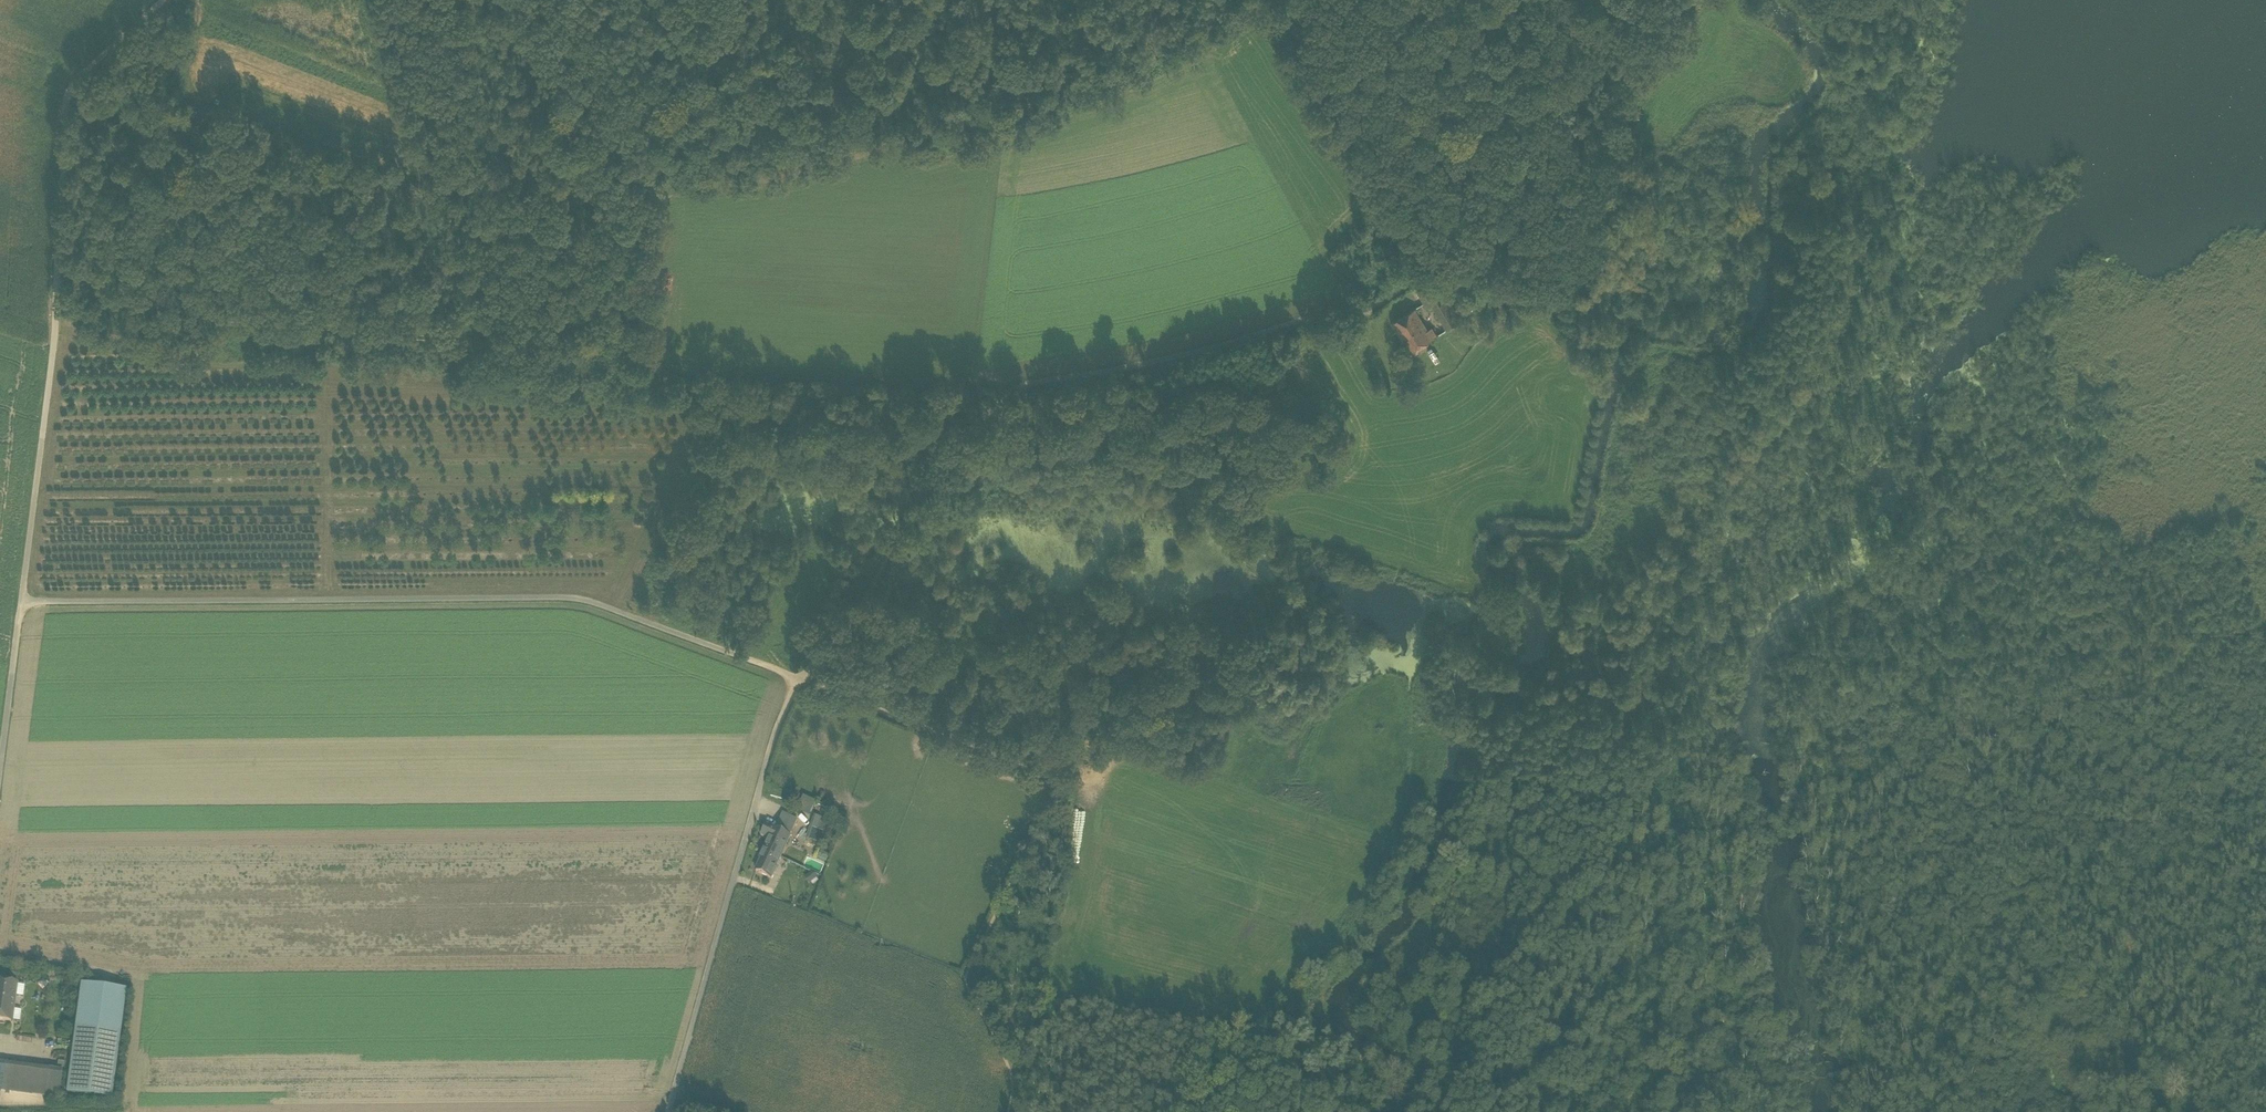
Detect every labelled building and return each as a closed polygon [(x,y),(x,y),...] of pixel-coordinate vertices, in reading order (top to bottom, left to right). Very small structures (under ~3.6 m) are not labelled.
[(1381,219),(1386,226),(1397,219),(1391,211),(1381,219)] [(1421,253),(1417,248),(1408,254),(1405,257),(1408,262),(1421,253)] [(1416,294),(1423,305),(1428,302),(1440,294),(1433,283),(1416,294)] [(1514,295),(1523,303),(1529,295),(1519,288),(1514,295)] [(1458,323),(1449,308),(1440,294),(1428,302),(1437,315),(1446,330),(1458,323)] [(1401,338),(1410,353),(1435,337),(1430,328),(1427,331),(1423,325),(1413,309),(1391,323),(1401,338)] [(803,811),(810,815),(816,805),(809,800),(803,811)] [(812,826),(820,827),(822,815),(815,813),(812,826)] [(774,830),(790,837),(798,821),(782,814),(774,830)] [(756,872),(770,879),(777,866),(775,866),(790,837),(774,830),(765,825),(760,835),(769,840),(759,859),(761,860),(756,872)] [(11,1021),(16,984),(0,982),(0,1020),(11,1021)] [(67,1094),(111,1100),(125,990),(81,984),(67,1094)] [(1,1090),(58,1098),(61,1071),(5,1063),(5,1064),(1,1090)]
